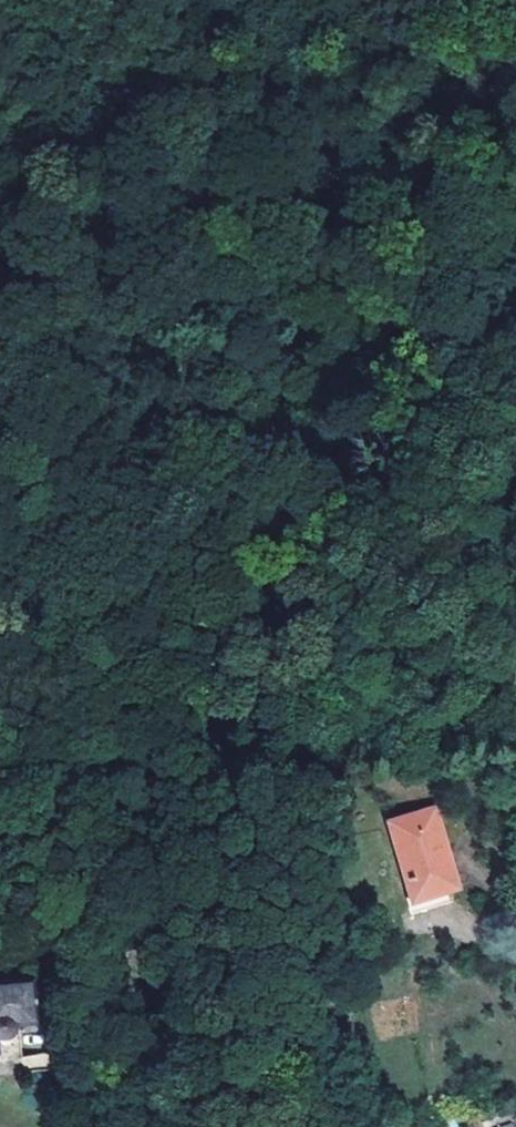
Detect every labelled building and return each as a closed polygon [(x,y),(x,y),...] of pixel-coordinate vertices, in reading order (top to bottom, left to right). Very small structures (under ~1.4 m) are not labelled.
[(434,807),(390,820),(414,898),(458,884),(434,807)] [(0,1035),(3,1031),(5,1026),(37,1023),(34,978),(0,980),(0,1035)] [(492,1121),(494,1126),(511,1126),(509,1119),(492,1121)]
